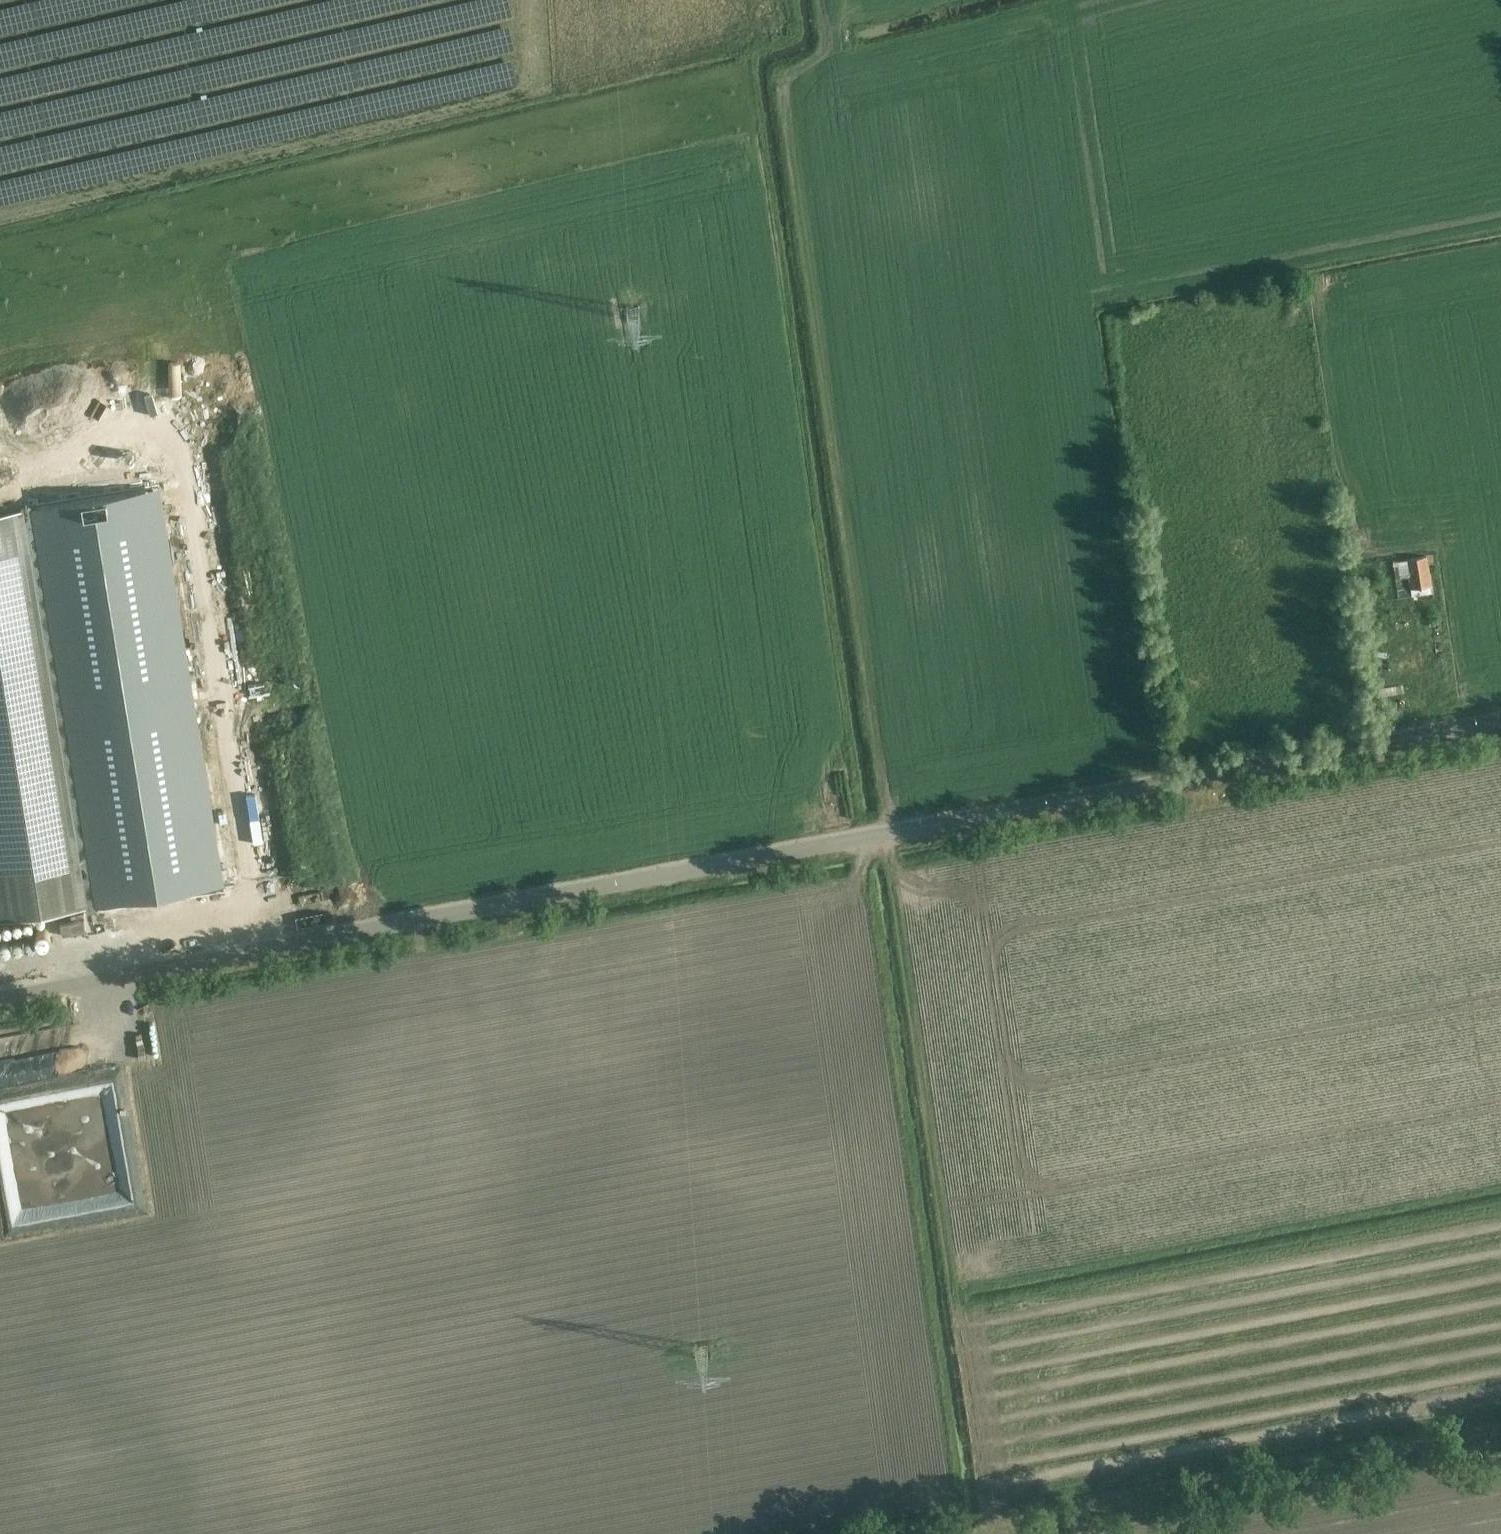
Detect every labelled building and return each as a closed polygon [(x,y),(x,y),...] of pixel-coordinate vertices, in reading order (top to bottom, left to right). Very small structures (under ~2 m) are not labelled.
[(56,157),(9,169),(11,180),(58,167),(56,157)] [(1,921),(92,906),(28,509),(0,514),(0,921),(1,921)] [(1410,588),(1431,585),(1426,555),(1406,558),(1410,588)] [(11,1085),(10,1065),(0,1065),(0,1085),(11,1085)]
